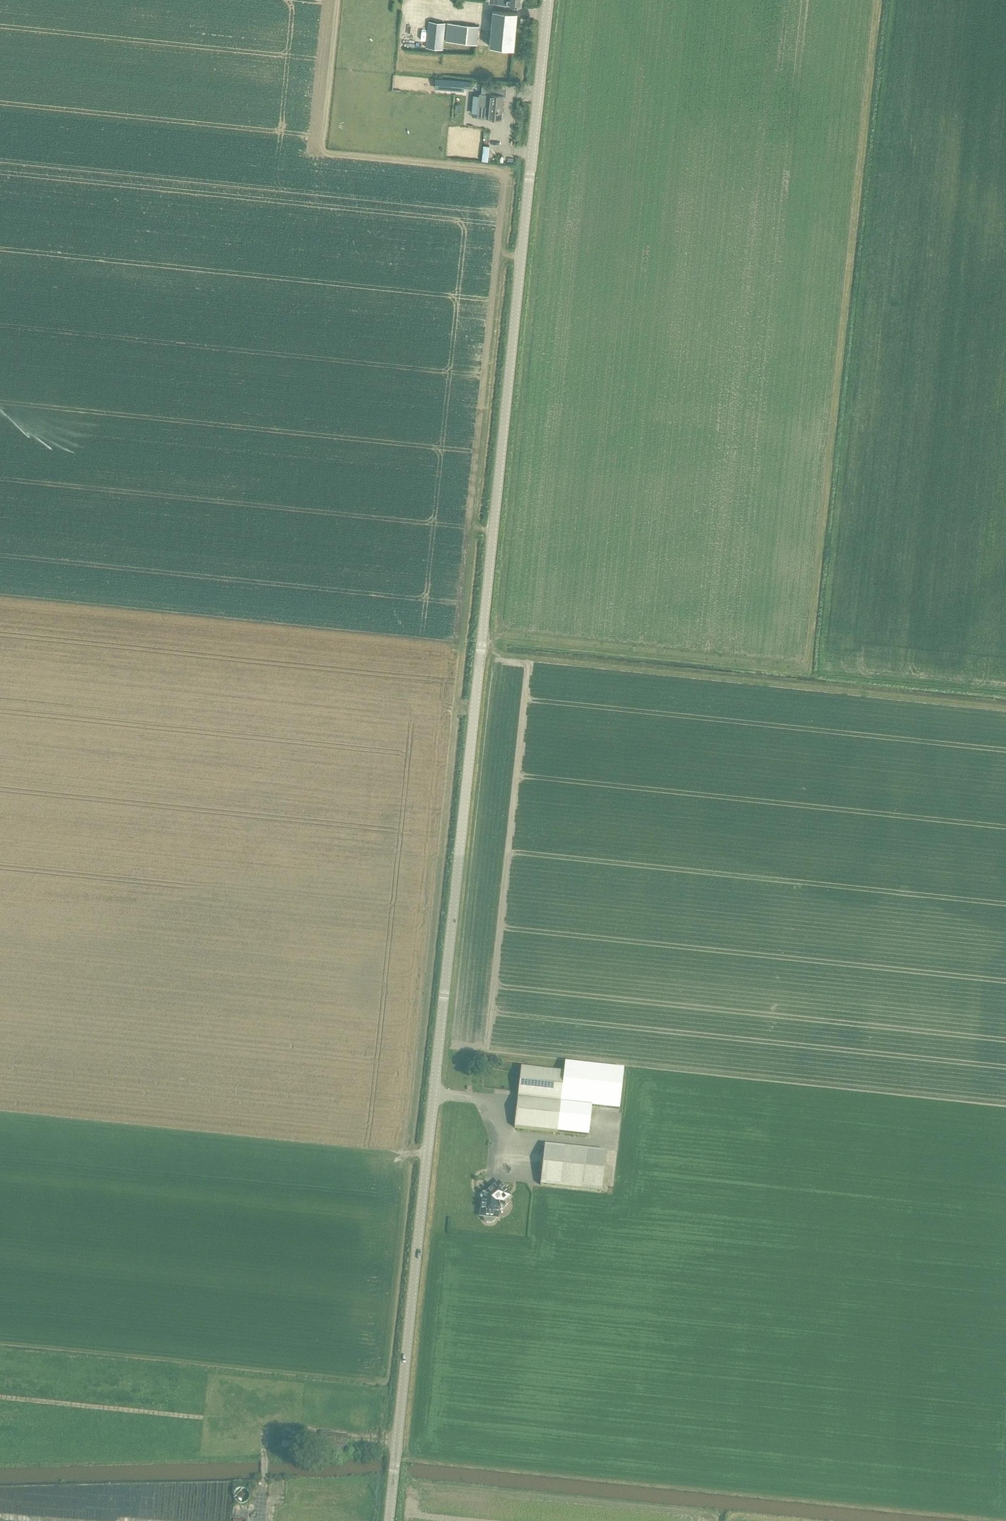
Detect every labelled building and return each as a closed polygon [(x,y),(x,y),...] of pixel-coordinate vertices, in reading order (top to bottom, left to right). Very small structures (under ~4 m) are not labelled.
[(489,47),(513,49),(516,13),(492,11),(489,47)] [(426,48),(442,50),(445,23),(429,21),(426,48)] [(445,41),(476,45),(478,27),(447,23),(445,41)] [(435,78),(435,85),(463,88),(470,88),(471,81),(435,78)] [(481,93),(478,116),(486,117),(502,119),(504,95),(495,94),(496,87),(481,86),(481,93)] [(521,1069),(514,1129),(588,1137),(591,1107),(619,1110),(623,1070),(565,1064),(564,1074),(521,1069)] [(546,1145),(542,1185),(602,1191),(606,1151),(546,1145)] [(483,1200),(481,1217),(484,1217),(484,1219),(485,1221),(487,1223),(491,1223),(493,1222),(494,1220),(495,1218),(498,1218),(499,1210),(501,1210),(502,1209),(504,1206),(504,1203),(503,1202),(510,1197),(499,1183),(486,1194),(485,1196),(486,1196),(484,1199),(483,1200)]
